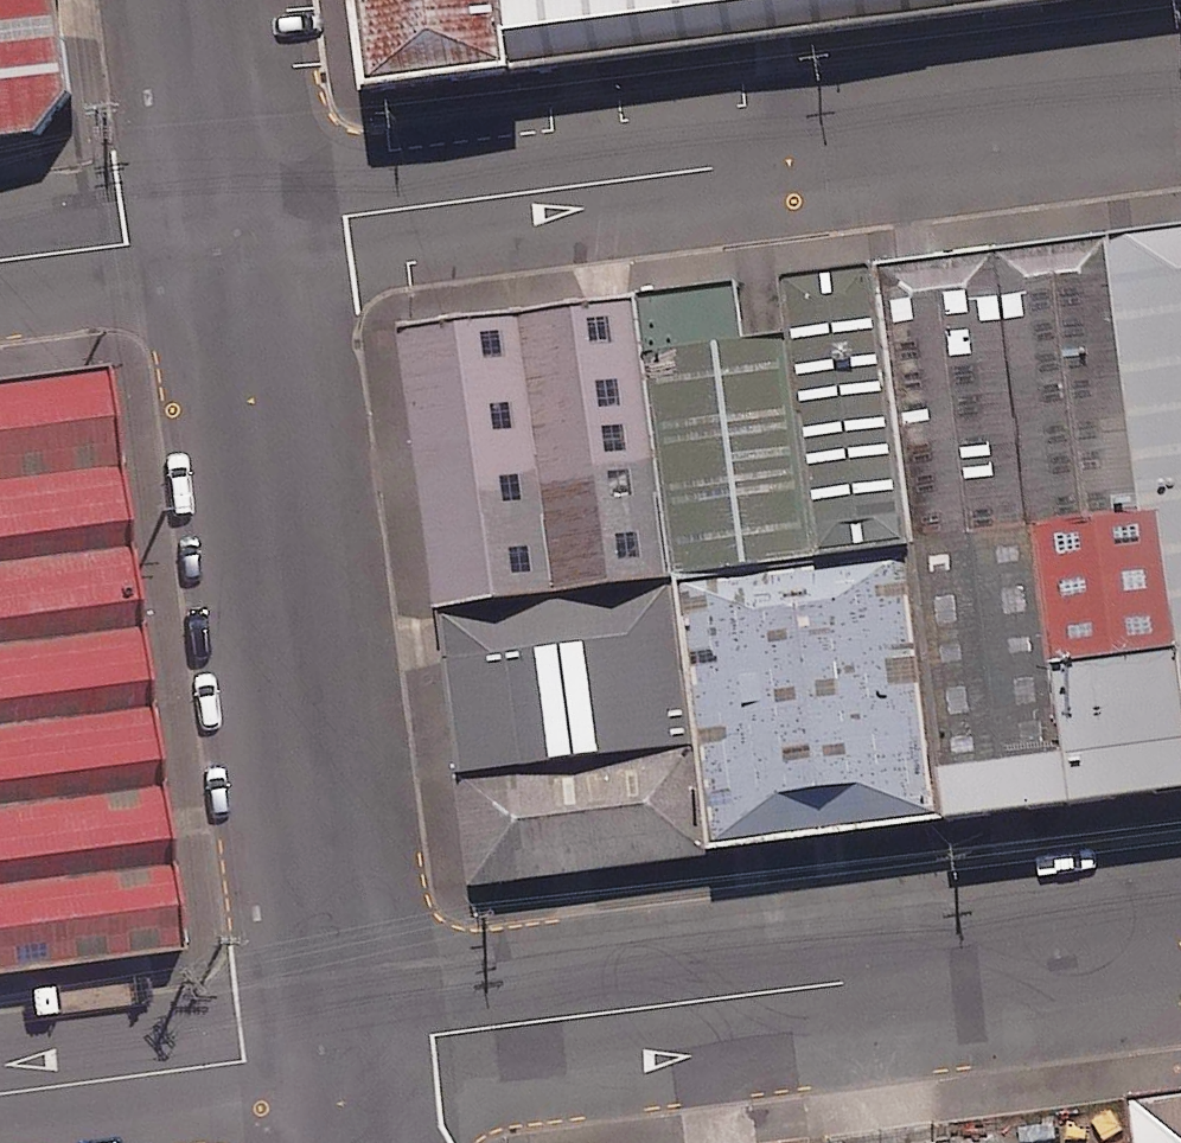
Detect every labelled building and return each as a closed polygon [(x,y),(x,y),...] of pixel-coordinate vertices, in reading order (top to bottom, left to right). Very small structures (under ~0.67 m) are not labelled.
[(84,127),(69,0),(0,0),(0,137),(84,127)] [(358,94),(496,76),(486,0),(347,0),(358,94)] [(496,76),(1082,0),(486,0),(496,76)] [(1141,225),(1180,554),(1180,220),(1141,225)] [(1141,225),(894,254),(930,545),(962,811),(1180,784),(1180,554),(1141,225)] [(797,267),(832,547),(918,537),(883,256),(797,267)] [(650,287),(686,574),(821,558),(785,271),(650,287)] [(650,287),(423,316),(457,602),(686,574),(650,287)] [(0,391),(0,956),(202,931),(133,374),(0,391)] [(821,558),(686,574),(706,742),(718,840),(962,811),(930,545),(821,558)] [(478,770),(706,742),(686,574),(457,602),(478,770)] [(706,742),(478,770),(491,879),(720,851),(718,840),(706,742)] [(1131,1087),(1139,1142),(1180,1142),(1180,1081),(1131,1087)]
